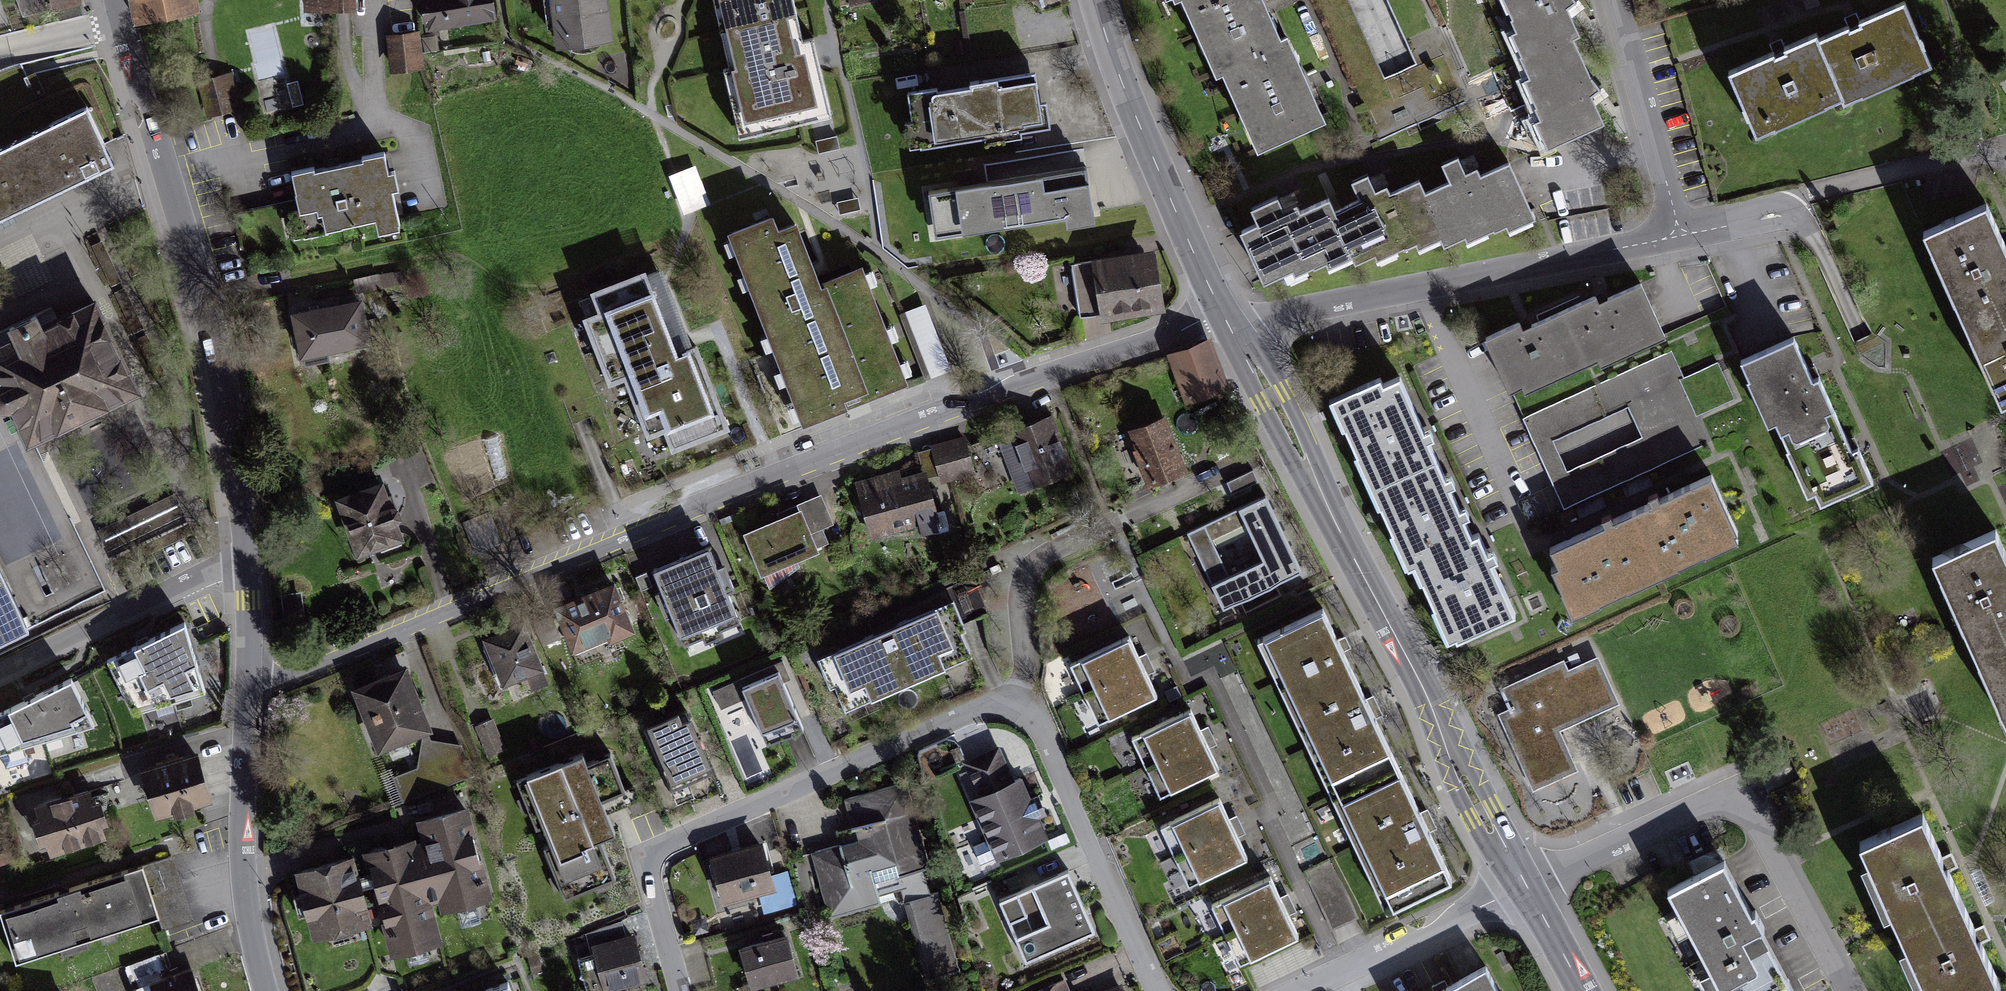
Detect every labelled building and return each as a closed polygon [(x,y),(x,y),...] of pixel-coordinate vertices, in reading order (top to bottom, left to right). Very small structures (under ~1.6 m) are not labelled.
[(79,0),(21,0),(25,16),(80,2),(79,0)] [(135,20),(197,9),(196,0),(132,0),(135,20)] [(314,17),(353,15),(352,0),(313,0),(314,17)] [(490,0),(421,0),(420,0),(428,47),(438,45),(434,25),(492,16),(490,0)] [(563,45),(607,39),(602,0),(557,0),(563,45)] [(810,46),(801,48),(790,0),(718,0),(735,74),(727,75),(741,134),(826,115),(810,46)] [(1215,78),(1222,75),(1257,154),(1325,124),(1307,83),(1287,38),(1280,41),(1265,8),(1261,0),(1180,0),(1215,78)] [(1519,30),(1511,34),(1531,77),(1523,80),(1541,119),(1534,122),(1547,150),(1604,124),(1591,96),(1595,93),(1600,89),(1591,78),(1572,38),(1580,35),(1567,6),(1570,4),(1575,0),(1505,0),(1519,30)] [(1932,64),(1906,2),(1819,39),(1843,97),(1846,101),(1932,64)] [(1816,34),(1730,72),(1758,134),(1843,97),(1819,39),(1816,34)] [(416,37),(391,39),(394,75),(419,73),(416,37)] [(1047,104),(1040,106),(1035,74),(999,80),(971,84),(972,88),(938,94),(937,88),(908,93),(917,148),(1051,126),(1047,104)] [(222,106),(240,103),(237,78),(219,80),(222,106)] [(0,138),(0,212),(118,156),(89,95),(0,138)] [(393,171),(388,173),(384,153),(361,158),(362,160),(314,172),(313,168),(291,173),(299,204),(286,207),(293,236),(374,217),(378,232),(400,227),(391,191),(398,190),(393,171)] [(1511,230),(1535,219),(1509,163),(1481,176),(1477,168),(1465,174),(1457,157),(1441,165),(1450,183),(1425,195),(1419,182),(1390,195),(1386,187),(1374,192),(1366,174),(1350,181),(1359,200),(1331,213),(1326,202),(1295,216),(1291,208),(1281,212),(1274,198),(1248,210),(1256,227),(1239,235),(1262,285),(1290,272),(1292,276),(1346,251),(1352,265),(1375,254),(1377,259),(1414,243),(1417,249),(1440,238),(1444,247),(1465,237),(1468,243),(1508,224),(1511,230)] [(670,169),(684,212),(712,202),(697,160),(670,169)] [(1085,172),(930,197),(936,237),(1068,216),(1069,227),(1093,224),(1085,172)] [(2005,303),(2005,247),(1988,206),(1925,234),(1964,322),(2005,303)] [(771,216),(726,233),(799,425),(903,386),(860,272),(819,287),(794,222),(776,229),(771,216)] [(107,239),(92,246),(157,381),(171,375),(176,373),(155,324),(165,320),(121,232),(107,239)] [(1081,318),(1162,305),(1153,251),(1072,265),(1081,318)] [(692,350),(660,269),(590,296),(599,319),(584,326),(611,393),(627,387),(650,447),(668,440),(672,451),(731,428),(699,347),(692,350)] [(1522,331),(1519,324),(1484,341),(1508,393),(1522,386),(1524,392),(1598,357),(1601,364),(1664,334),(1640,285),(1604,302),(1598,305),(1594,297),(1528,328),(1522,331)] [(94,302),(41,327),(35,314),(11,326),(17,338),(0,346),(0,381),(1,384),(0,385),(0,406),(4,408),(8,407),(12,406),(28,440),(136,389),(94,302)] [(368,343),(359,302),(291,317),(300,357),(368,343)] [(2005,405),(2005,303),(1964,322),(2002,407),(2005,405)] [(1811,383),(1793,341),(1741,364),(1769,427),(1777,424),(1808,494),(1818,490),(1825,505),(1873,484),(1859,451),(1852,454),(1819,379),(1811,383)] [(1225,391),(1209,343),(1167,356),(1183,405),(1225,391)] [(1709,441),(1668,352),(1522,419),(1564,508),(1709,441)] [(1378,375),(1329,398),(1407,566),(1415,563),(1451,642),(1516,613),(1479,532),(1472,535),(1398,375),(1382,383),(1378,375)] [(1024,489),(1069,470),(1046,414),(1001,433),(1024,489)] [(1185,462),(1165,417),(1133,430),(1153,476),(1185,462)] [(947,524),(929,465),(858,487),(872,533),(917,519),(922,533),(947,524)] [(405,526),(384,473),(339,491),(361,544),(405,526)] [(1739,538),(1711,476),(1550,551),(1557,566),(1551,568),(1573,615),(1739,538)] [(823,494),(745,526),(762,568),(820,544),(816,532),(836,523),(823,494)] [(1301,571),(1264,496),(1234,511),(1260,563),(1233,576),(1208,526),(1188,535),(1225,608),(1301,571)] [(503,540),(494,515),(466,526),(476,551),(503,540)] [(2005,631),(2005,552),(1996,530),(1933,558),(1972,646),(2005,631)] [(741,619),(709,541),(652,565),(685,642),(741,619)] [(0,567),(0,640),(28,626),(0,567)] [(634,621),(614,573),(556,597),(577,646),(634,621)] [(952,596),(815,656),(828,686),(834,683),(844,707),(971,651),(960,625),(964,624),(952,596)] [(1326,602),(1258,633),(1291,703),(1359,671),(1326,602)] [(522,619),(481,636),(501,683),(541,665),(522,619)] [(185,622),(108,657),(133,712),(204,688),(185,622)] [(1972,646),(2005,722),(2005,631),(1972,646)] [(1130,634),(1072,662),(1086,691),(1144,663),(1130,634)] [(1554,723),(1614,696),(1596,658),(1565,673),(1559,660),(1509,683),(1519,705),(1505,712),(1535,778),(1572,762),(1554,723)] [(407,662),(356,683),(382,746),(433,725),(407,662)] [(1144,663),(1086,691),(1100,720),(1159,693),(1144,663)] [(803,726),(778,666),(712,694),(719,711),(750,698),(767,740),(803,726)] [(1402,760),(1359,671),(1291,703),(1333,793),(1402,760)] [(69,675),(0,710),(0,749),(95,721),(69,675)] [(674,708),(642,722),(668,785),(710,767),(687,713),(677,717),(674,708)] [(1190,708),(1133,734),(1147,765),(1204,738),(1190,708)] [(474,775),(458,732),(420,747),(426,763),(385,778),(395,805),(474,775)] [(1204,738),(1147,765),(1160,794),(1218,768),(1204,738)] [(971,793),(997,855),(1047,834),(1020,772),(1011,776),(998,745),(967,758),(981,789),(971,793)] [(157,810),(213,793),(200,749),(143,766),(157,810)] [(580,749),(515,775),(535,824),(541,822),(549,842),(544,844),(564,894),(612,874),(596,835),(612,828),(580,749)] [(1458,876),(1402,760),(1333,793),(1389,909),(1458,876)] [(857,838),(811,852),(830,916),(880,901),(876,888),(899,881),(927,973),(953,965),(923,866),(930,864),(905,783),(846,801),(857,838)] [(46,850),(104,831),(90,787),(31,806),(46,850)] [(1221,798),(1163,826),(1177,855),(1235,827),(1221,798)] [(492,892),(468,804),(423,816),(447,904),(492,892)] [(1897,934),(1960,906),(1921,818),(1858,846),(1897,934)] [(1235,827),(1177,855),(1191,883),(1249,855),(1235,827)] [(365,850),(393,951),(441,938),(413,837),(365,850)] [(774,889),(761,844),(712,858),(724,903),(774,889)] [(300,868),(316,932),(368,919),(352,855),(300,868)] [(1723,855),(1665,886),(1722,990),(1767,990),(1790,979),(1723,855)] [(160,915),(143,863),(0,911),(0,915),(16,963),(160,915)] [(997,903),(1023,962),(1092,932),(1066,873),(997,903)] [(1269,876),(1215,902),(1228,930),(1282,905),(1269,876)] [(1282,905),(1228,930),(1243,960),(1297,935),(1282,905)] [(1960,906),(1897,934),(1922,990),(1997,990),(1960,906)] [(628,923),(592,933),(598,954),(581,959),(590,990),(617,990),(645,983),(628,923)] [(797,978),(784,934),(740,947),(752,990),(797,978)] [(1230,939),(1215,947),(1225,968),(1241,960),(1230,939)] [(1497,987),(1483,960),(1424,990),(1502,990),(1500,986),(1497,987)] [(157,990),(199,990),(189,964),(152,977),(157,990)] [(1034,990),(1071,990),(1065,978),(1034,990)] [(478,990),(510,990),(506,981),(478,990)]
